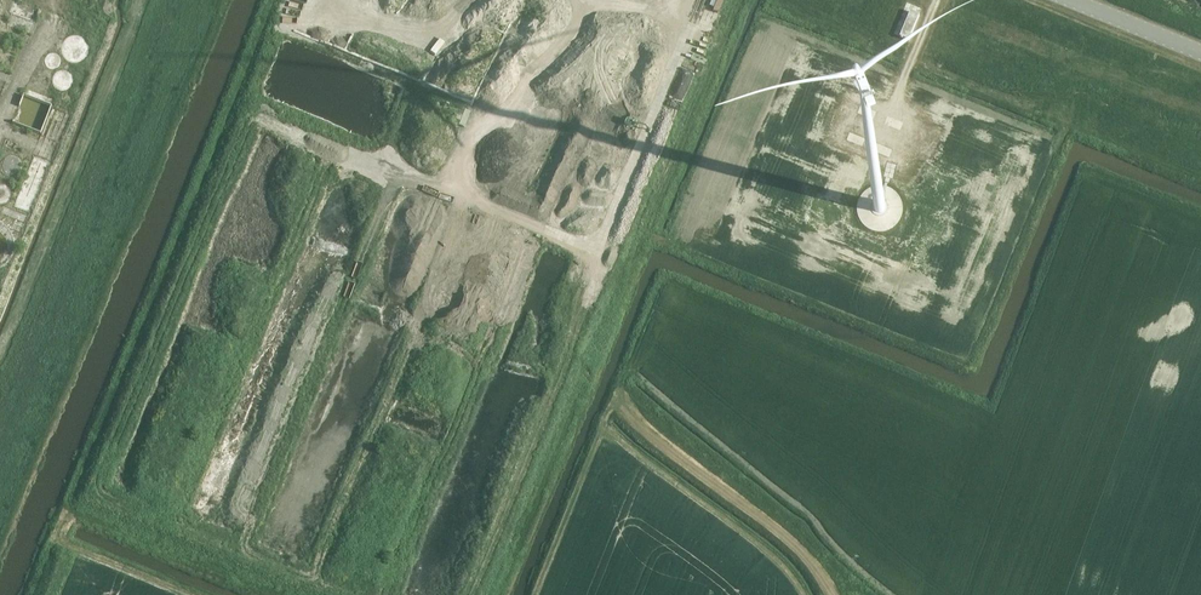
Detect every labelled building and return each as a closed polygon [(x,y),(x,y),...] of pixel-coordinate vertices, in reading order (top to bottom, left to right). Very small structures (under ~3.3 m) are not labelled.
[(719,13),(724,0),(717,0),(713,11),(719,13)] [(911,12),(900,40),(910,44),(920,15),(911,12)] [(20,125),(49,134),(62,97),(32,87),(20,125)] [(19,204),(42,213),(62,162),(38,153),(19,204)] [(875,207),(874,209),(874,211),(876,213),(877,214),(880,215),(882,215),(884,214),(885,212),(886,210),(886,207),(885,205),(883,204),(881,203),(878,204),(876,205),(875,207)] [(10,212),(0,215),(0,269),(28,258),(10,212)]
